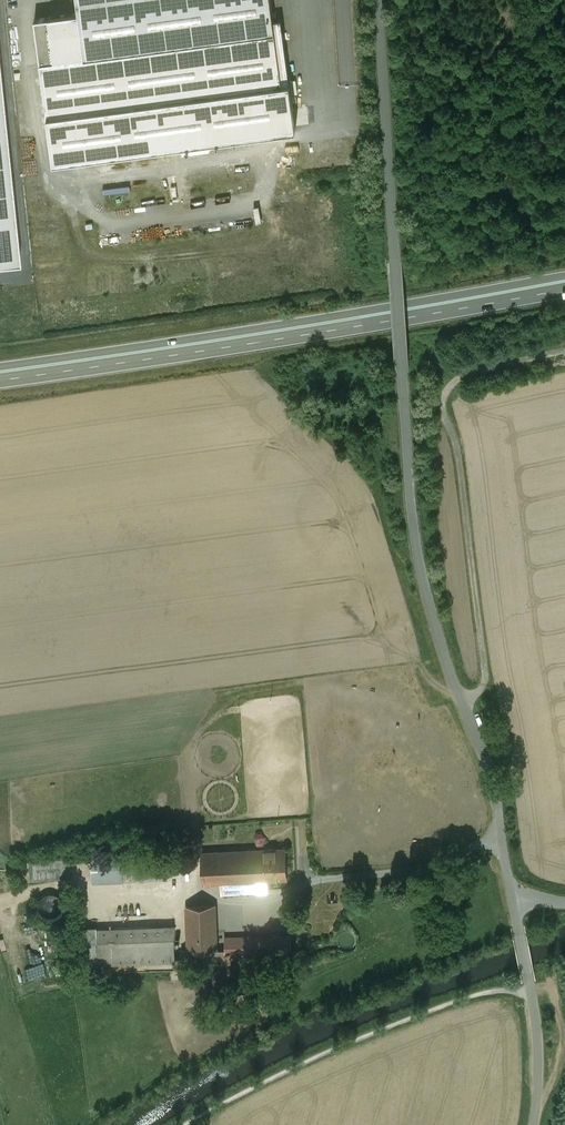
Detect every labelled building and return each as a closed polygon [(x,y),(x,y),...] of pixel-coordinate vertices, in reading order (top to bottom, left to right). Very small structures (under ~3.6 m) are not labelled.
[(79,13),(85,57),(275,32),(271,0),(77,0),(79,13)] [(85,57),(79,13),(35,19),(54,161),(296,129),(290,83),(282,84),(275,32),(85,57)] [(20,261),(0,73),(0,263),(20,261)] [(286,848),(256,849),(257,880),(288,878),(286,848)] [(256,849),(202,852),(203,882),(221,881),(221,894),(256,892),(256,880),(257,880),(256,849)] [(120,854),(90,855),(91,882),(122,880),(122,878),(167,876),(166,853),(121,856),(120,854)] [(216,904),(187,905),(189,960),(218,959),(216,904)] [(96,926),(77,927),(78,966),(97,965),(97,963),(176,960),(175,925),(96,927),(96,926)] [(291,935),(225,937),(226,958),(292,957),(291,935)]
